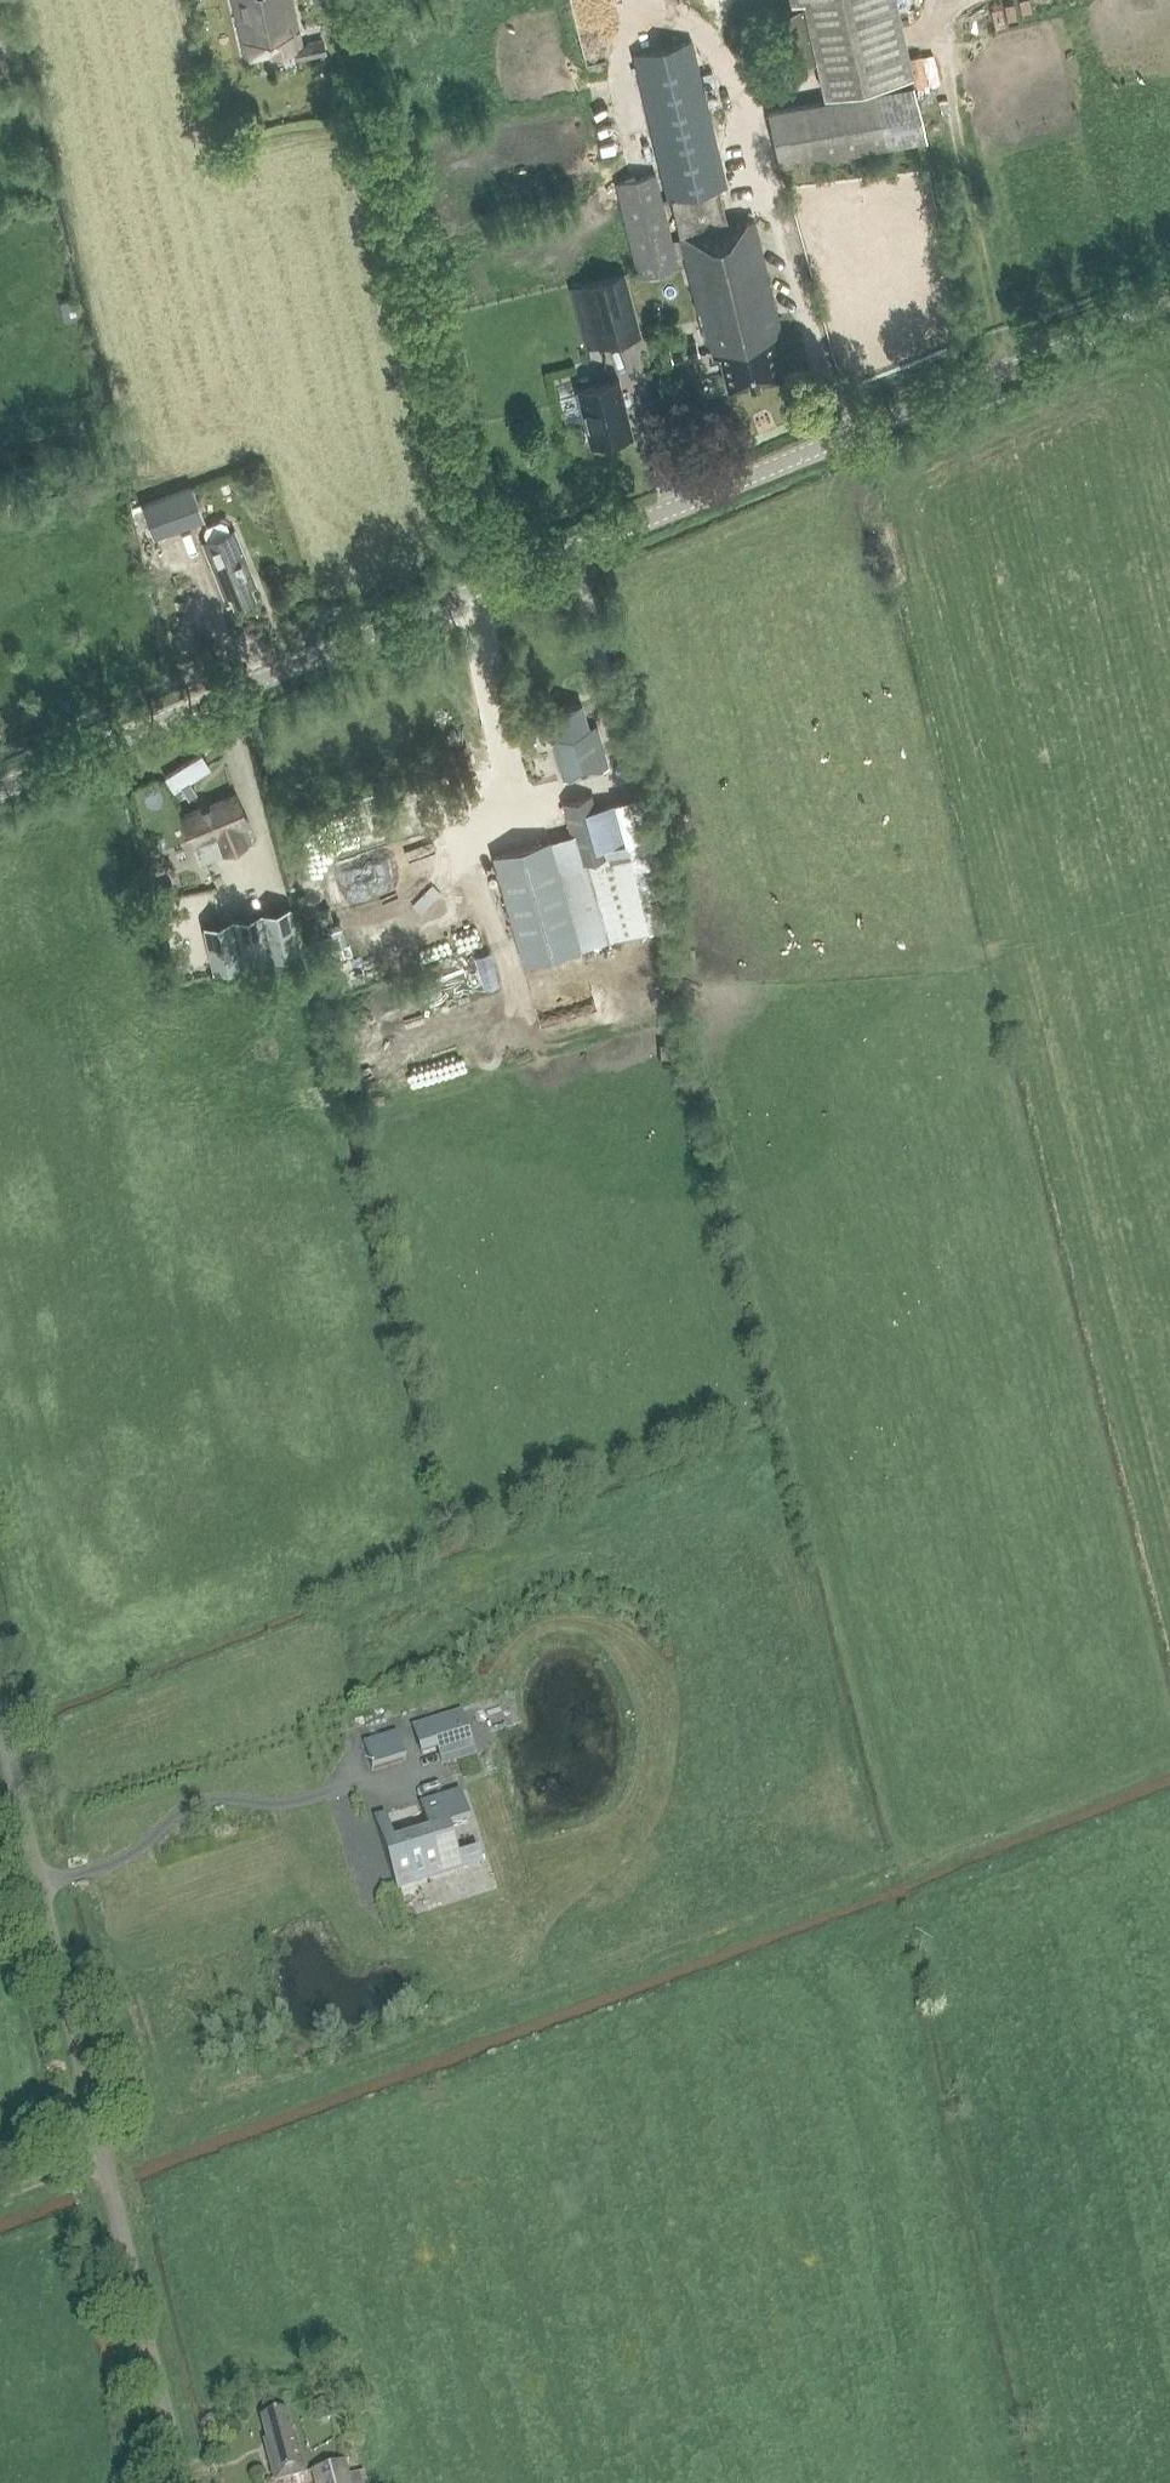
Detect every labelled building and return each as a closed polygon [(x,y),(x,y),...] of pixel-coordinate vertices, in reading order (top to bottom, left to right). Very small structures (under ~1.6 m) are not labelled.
[(326,54),(322,40),(302,45),(292,0),(231,0),(246,59),(296,47),(299,60),(326,54)] [(913,75),(896,0),(789,0),(790,3),(804,0),(825,95),(913,75)] [(789,69),(815,63),(803,8),(776,14),(789,69)] [(777,335),(781,334),(753,219),(727,224),(719,189),(727,187),(692,41),(631,56),(666,200),(671,199),(681,238),(672,240),(656,174),(617,184),(640,279),(679,269),(675,253),(682,251),(705,345),(709,344),(712,357),(720,355),(728,388),(781,375),(774,349),(780,347),(777,335)] [(922,140),(912,85),(768,111),(780,182),(815,176),(812,160),(922,140)] [(584,282),(600,345),(641,334),(625,271),(584,282)] [(631,434),(618,381),(618,380),(577,390),(590,444),(631,434)] [(156,536),(160,535),(201,519),(205,517),(194,487),(189,489),(144,506),(156,536)] [(250,587),(256,585),(234,532),(230,533),(226,524),(220,521),(206,526),(203,533),(207,543),(202,545),(224,598),(230,595),(234,605),(254,596),(250,587)] [(564,778),(607,766),(596,726),(587,727),(582,706),(551,714),(557,737),(553,740),(564,778)] [(394,775),(411,769),(408,759),(391,765),(394,775)] [(571,833),(492,855),(523,965),(674,922),(649,834),(626,841),(616,803),(595,809),(591,794),(562,802),(571,833)] [(237,826),(245,822),(234,796),(183,818),(194,845),(218,835),(225,851),(244,843),(237,826)] [(302,950),(301,945),(292,905),(204,925),(214,971),(302,950)] [(499,985),(489,953),(474,957),(484,990),(499,985)] [(439,1747),(444,1764),(480,1753),(465,1706),(413,1723),(422,1752),(439,1747)] [(363,1742),(371,1770),(406,1759),(397,1732),(363,1742)] [(385,1814),(373,1818),(396,1892),(398,1891),(396,1884),(443,1870),(440,1862),(458,1857),(449,1827),(469,1821),(459,1791),(419,1803),(427,1831),(393,1841),(385,1814)] [(313,2404),(317,2423),(335,2419),(331,2400),(313,2404)] [(272,2480),(304,2472),(294,2432),(290,2433),(285,2411),(260,2417),(265,2438),(262,2441),(272,2480)] [(311,2472),(314,2482),(366,2482),(363,2473),(349,2477),(345,2462),(311,2472)]
